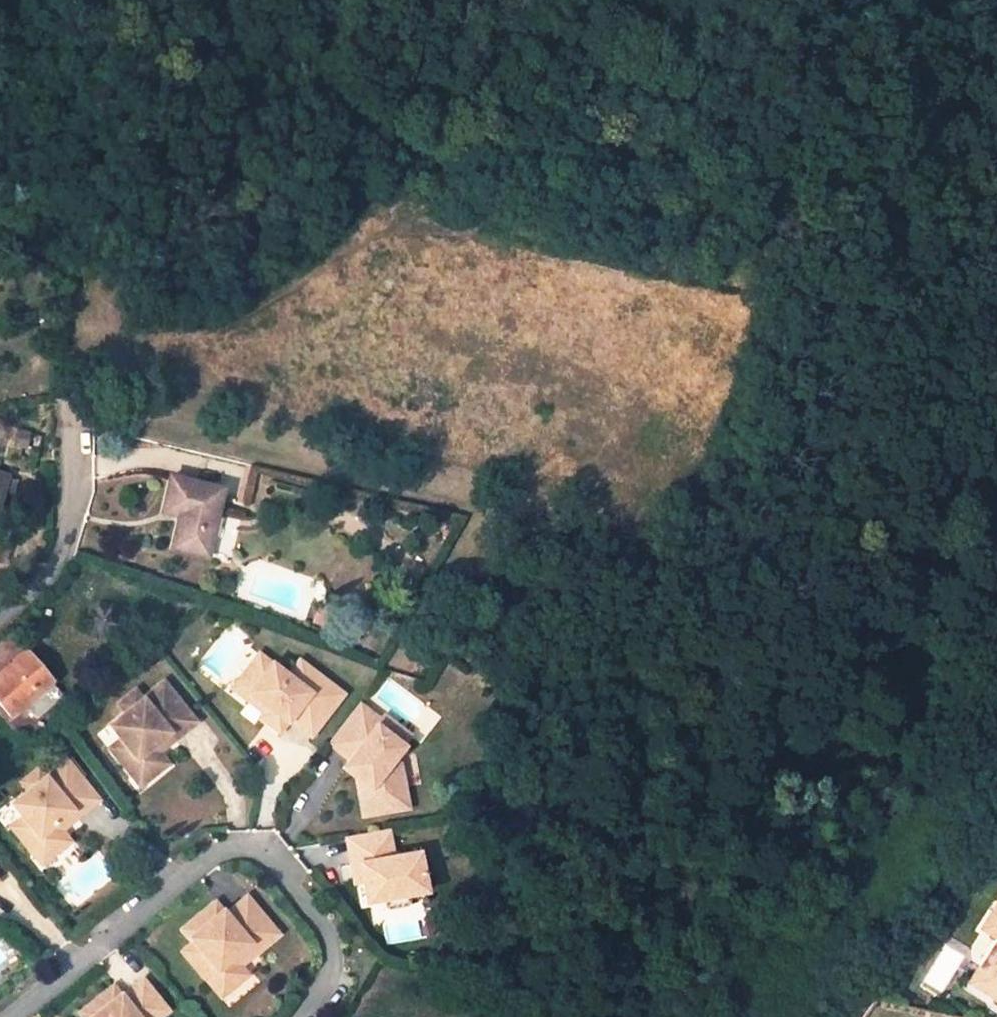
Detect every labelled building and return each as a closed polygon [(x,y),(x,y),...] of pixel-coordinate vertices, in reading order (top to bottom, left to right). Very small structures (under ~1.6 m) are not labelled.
[(245,464),(236,503),(243,505),(252,466),(245,464)] [(11,492),(14,480),(5,477),(1,490),(11,492)] [(173,548),(207,557),(222,491),(170,478),(163,514),(180,518),(173,548)] [(0,541),(0,561),(5,562),(10,543),(0,541)] [(256,652),(239,674),(252,684),(246,691),(265,705),(261,711),(257,716),(276,730),(286,718),(293,709),(314,725),(340,692),(297,658),(285,674),(256,652)] [(25,655),(0,676),(0,703),(10,715),(24,704),(49,682),(25,655)] [(239,674),(229,687),(261,711),(265,705),(246,691),(252,684),(239,674)] [(36,718),(62,696),(49,682),(24,704),(36,718)] [(107,749),(131,779),(159,757),(151,747),(166,734),(172,741),(194,724),(161,683),(140,700),(133,692),(116,705),(123,714),(107,727),(117,740),(107,749)] [(378,718),(358,702),(328,742),(347,757),(346,760),(360,771),(355,776),(368,786),(373,811),(405,806),(397,761),(391,757),(401,744),(398,742),(405,732),(381,713),(378,718)] [(293,709),(286,718),(308,734),(314,725),(293,709)] [(131,779),(137,788),(165,765),(159,757),(131,779)] [(360,771),(346,760),(341,765),(355,776),(360,771)] [(9,828),(33,858),(61,835),(53,825),(68,813),(74,820),(97,801),(64,761),(43,778),(36,769),(19,783),(26,791),(10,804),(20,819),(9,828)] [(362,814),(373,811),(368,786),(355,776),(362,814)] [(344,837),(349,864),(357,863),(364,901),(381,898),(406,893),(423,890),(415,851),(391,855),(386,829),(344,837)] [(33,858),(39,865),(67,843),(61,835),(33,858)] [(381,898),(383,908),(408,904),(406,893),(381,898)] [(180,951),(211,989),(237,968),(229,958),(246,945),(253,953),(275,935),(245,897),(223,915),(220,911),(206,923),(199,914),(180,929),(191,942),(180,951)] [(199,914),(206,923),(220,911),(214,902),(199,914)] [(991,936),(996,926),(996,918),(990,914),(980,930),(991,936)] [(996,1001),(996,926),(991,936),(995,939),(978,968),(984,972),(975,988),(996,1001)] [(211,989),(217,997),(243,975),(237,968),(211,989)] [(969,984),(975,988),(984,972),(978,968),(969,984)] [(165,1009),(140,978),(118,995),(117,993),(102,1005),(96,997),(77,1012),(81,1016),(156,1016),(165,1009)] [(96,997),(102,1005),(117,993),(110,985),(96,997)]
